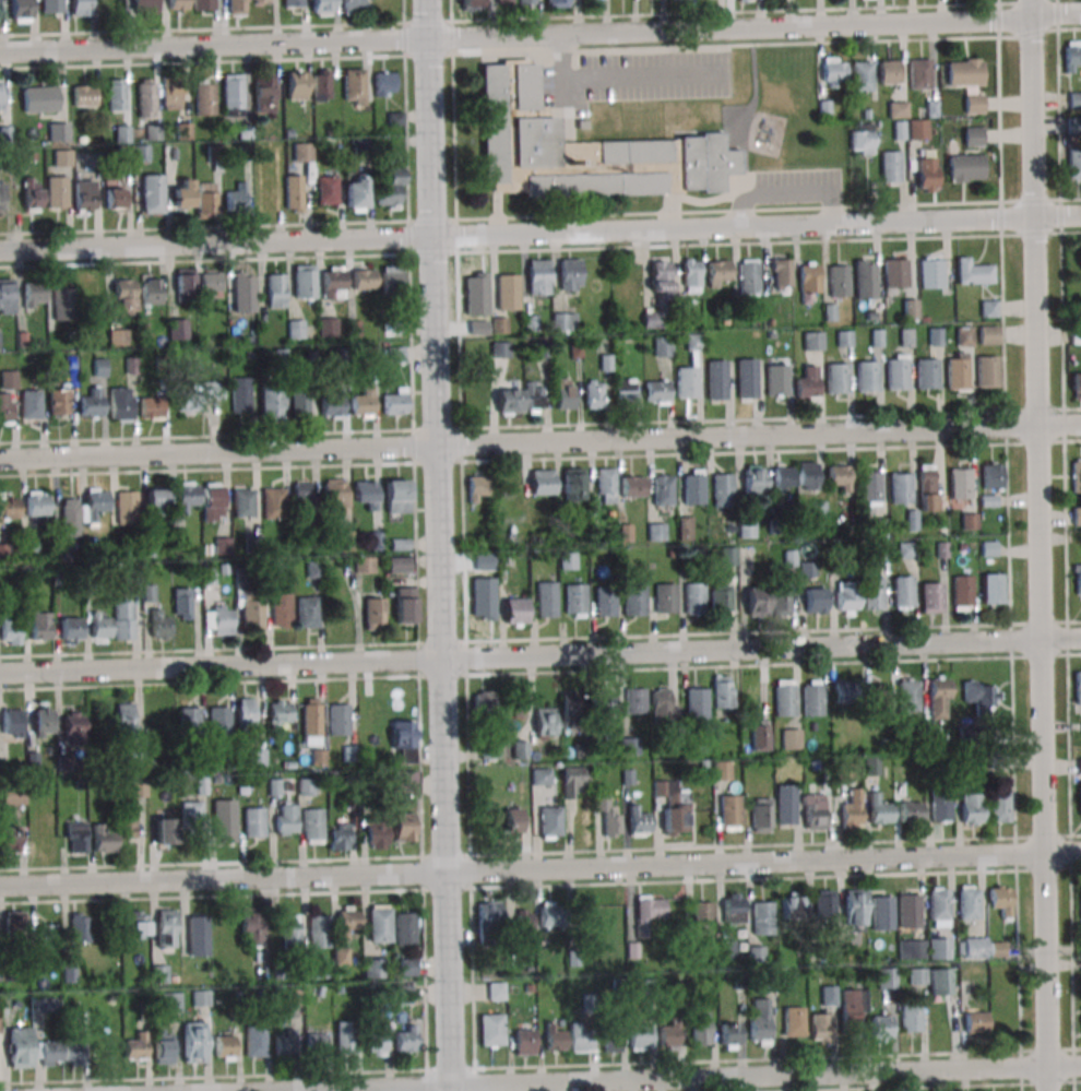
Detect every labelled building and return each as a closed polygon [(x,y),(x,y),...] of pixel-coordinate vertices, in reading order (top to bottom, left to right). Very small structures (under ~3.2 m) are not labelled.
[(31,22),(31,0),(11,0),(11,22),(31,22)] [(41,14),(64,14),(64,0),(41,0),(41,14)] [(90,15),(90,0),(72,0),(72,15),(90,15)] [(132,14),(158,14),(158,0),(132,0),(132,14)] [(187,11),(188,0),(168,0),(168,11),(187,11)] [(192,11),(215,11),(215,0),(192,0),(192,11)] [(247,16),(247,0),(228,0),(228,16),(247,16)] [(334,15),(334,0),(312,0),(312,15),(334,15)] [(342,14),(362,13),(361,0),(342,0),(342,14)] [(461,10),(482,10),(482,0),(461,0),(461,10)] [(1066,72),(1077,72),(1077,65),(1080,65),(1080,41),(1066,41),(1066,72)] [(822,87),(846,87),(846,57),(822,57),(822,87)] [(482,64),(484,182),(491,182),(492,191),(502,191),(523,190),(524,197),(663,193),(681,193),(681,190),(701,189),(701,192),(724,192),(724,175),(740,174),(739,151),(722,151),(722,132),(700,133),(700,137),(678,138),(678,139),(674,139),(575,141),(557,142),(556,117),(545,117),(545,107),(539,107),(539,66),(539,63),(528,63),(528,59),(500,60),(500,64),(482,64)] [(910,89),(930,89),(930,59),(910,59),(910,89)] [(948,59),(948,86),(982,86),(982,59),(948,59)] [(900,84),(900,60),(881,60),(881,84),(900,84)] [(853,62),(853,92),(873,92),(873,62),(853,62)] [(331,69),(313,69),(313,100),(331,100),(331,69)] [(365,69),(344,69),(344,105),(365,105),(365,69)] [(306,99),(306,72),(287,72),(287,99),(306,99)] [(375,72),(375,97),(396,97),(396,72),(375,72)] [(242,116),(242,74),(223,74),(223,116),(242,116)] [(254,74),(254,112),(275,112),(275,74),(254,74)] [(154,78),(138,78),(138,117),(154,117),(154,78)] [(107,111),(124,111),(124,79),(107,79),(107,111)] [(215,115),(215,82),(195,82),(196,115),(215,115)] [(181,109),(181,83),(163,83),(163,109),(181,109)] [(96,106),(96,85),(74,85),(74,106),(96,106)] [(57,87),(23,87),(23,111),(57,111),(57,87)] [(1070,92),(1070,108),(1080,108),(1080,92),(1070,92)] [(983,113),(983,94),(965,94),(965,113),(983,113)] [(889,118),(908,117),(908,101),(889,101),(889,118)] [(909,139),(928,139),(928,119),(909,119),(909,139)] [(69,140),(69,123),(48,123),(48,140),(69,140)] [(192,139),(192,123),(177,123),(177,139),(192,139)] [(851,123),(851,154),(874,154),(874,123),(851,123)] [(130,126),(116,126),(116,142),(130,142),(130,126)] [(964,146),(982,146),(982,127),(964,127),(964,146)] [(313,162),(313,142),(294,142),(294,162),(313,162)] [(148,161),(148,146),(135,146),(135,161),(148,161)] [(1080,179),(1080,149),(1068,149),(1068,179),(1080,179)] [(72,165),(72,150),(54,150),(54,165),(72,165)] [(900,151),(882,151),(882,182),(900,182),(900,151)] [(949,182),(983,182),(983,155),(949,155),(949,182)] [(938,192),(937,157),(919,157),(919,192),(938,192)] [(377,208),(399,208),(399,187),(405,187),(405,168),(388,168),(388,184),(377,184),(377,208)] [(142,175),(142,214),(163,214),(163,175),(142,175)] [(285,213),(303,213),(303,175),(285,175),(285,213)] [(67,176),(48,176),(48,209),(67,209),(67,176)] [(337,176),(318,176),(318,206),(337,206),(337,176)] [(367,208),(367,177),(346,177),(346,208),(367,208)] [(23,212),(41,212),(41,178),(23,178),(23,212)] [(94,179),(75,179),(75,212),(94,212),(94,179)] [(192,179),(174,179),(174,208),(192,208),(192,179)] [(125,181),(106,181),(106,211),(125,211),(125,181)] [(196,217),(216,217),(216,182),(196,182),(196,217)] [(246,210),(246,182),(236,182),(236,192),(226,192),(226,210),(246,210)] [(942,288),(942,257),(920,257),(920,288),(942,288)] [(969,266),(969,257),(957,257),(957,284),(992,284),(992,266),(969,266)] [(884,258),(884,289),(907,289),(907,258),(884,258)] [(580,290),(580,259),(559,259),(559,290),(580,290)] [(700,259),(682,259),(682,293),(700,293),(700,259)] [(770,259),(770,289),(791,289),(791,259),(770,259)] [(550,295),(550,260),(529,260),(529,295),(550,295)] [(670,299),(670,260),(651,260),(651,299),(670,299)] [(708,260),(708,288),(720,288),(720,285),(730,285),(730,260),(708,260)] [(740,260),(740,298),(759,298),(759,260),(740,260)] [(855,260),(874,260),(875,298),(856,299),(855,260)] [(819,293),(819,263),(800,263),(800,304),(810,304),(810,293),(819,293)] [(294,264),(294,298),(315,298),(315,264),(294,264)] [(850,264),(829,264),(829,296),(850,296),(850,264)] [(323,266),(323,298),(346,298),(346,266),(323,266)] [(403,266),(382,266),(382,291),(403,291),(403,266)] [(376,289),(376,268),(353,268),(353,289),(376,289)] [(194,269),(176,269),(176,300),(194,300),(194,269)] [(212,305),(212,294),(223,294),(223,271),(201,271),(201,305),(212,305)] [(234,312),(255,312),(255,271),(234,271),(234,312)] [(267,307),(286,307),(286,274),(267,274),(267,307)] [(519,274),(497,274),(497,310),(519,310),(519,274)] [(141,276),(141,304),(160,304),(160,276),(141,276)] [(134,279),(115,279),(115,311),(134,311),(134,279)] [(0,280),(0,314),(13,314),(13,280),(0,280)] [(44,282),(24,282),(24,307),(44,307),(44,282)] [(73,287),(56,287),(56,307),(73,307),(73,287)] [(917,299),(904,299),(904,322),(917,322),(917,299)] [(998,317),(998,300),(982,300),(982,317),(998,317)] [(642,329),(662,329),(662,310),(642,310),(642,329)] [(576,313),(553,313),(553,332),(576,332),(576,313)] [(492,317),(492,334),(507,334),(507,317),(492,317)] [(188,339),(188,318),(168,318),(168,339),(188,339)] [(319,336),(338,336),(338,318),(319,318),(319,336)] [(305,320),(289,320),(289,338),(305,338),(305,320)] [(980,344),(998,344),(998,326),(980,326),(980,344)] [(974,327),(957,327),(957,346),(974,346),(974,327)] [(128,329),(108,329),(108,346),(128,346),(128,329)] [(804,332),(804,350),(823,350),(823,332),(804,332)] [(851,332),(838,332),(838,346),(851,346),(851,332)] [(702,351),(702,334),(686,334),(686,351),(702,351)] [(672,336),(654,336),(654,357),(672,357),(672,336)] [(977,357),(997,357),(999,388),(978,388),(977,357)] [(917,359),(937,358),(938,389),(918,390),(917,359)] [(948,359),(967,358),(969,389),(949,390),(948,359)] [(106,359),(94,359),(94,377),(106,377),(106,359)] [(737,360),(756,359),(757,399),(738,399),(737,360)] [(887,360),(906,359),(907,390),(888,390),(887,360)] [(706,361),(725,361),(726,400),(708,400),(706,361)] [(857,361),(877,361),(878,392),(858,392),(857,361)] [(827,364),(847,364),(848,394),(828,394),(827,364)] [(795,398),(818,398),(818,365),(805,365),(805,377),(795,377),(795,398)] [(676,366),(676,399),(697,399),(697,366),(676,366)] [(767,366),(787,366),(788,396),(769,396),(767,366)] [(1,389),(18,389),(18,370),(1,370),(1,389)] [(1072,372),(1072,399),(1080,399),(1080,372),(1072,372)] [(251,376),(231,376),(231,415),(251,415),(251,376)] [(574,409),(574,378),(555,378),(555,409),(574,409)] [(585,380),(585,409),(603,409),(603,380),(585,380)] [(635,380),(616,380),(616,405),(635,405),(635,380)] [(202,411),(201,400),(223,399),(222,381),(174,383),(175,411),(202,411)] [(525,412),(542,412),(542,381),(525,381),(525,412)] [(668,381),(645,381),(645,404),(668,404),(668,381)] [(90,396),(80,396),(80,417),(103,417),(103,387),(90,387),(90,396)] [(110,419),(132,419),(132,387),(110,387),(110,419)] [(321,417),(343,417),(343,387),(321,387),(321,417)] [(383,415),(407,415),(407,387),(394,387),(394,391),(383,391),(383,415)] [(261,388),(261,418),(281,418),(281,388),(261,388)] [(309,388),(291,388),(291,417),(309,417),(309,388)] [(69,389),(49,389),(49,415),(69,415),(69,389)] [(522,414),(522,389),(497,389),(497,414),(522,414)] [(21,390),(21,420),(40,420),(40,390),(21,390)] [(352,417),(374,417),(374,390),(352,390),(352,417)] [(12,393),(0,393),(0,423),(12,423),(12,393)] [(140,418),(163,418),(163,397),(140,397),(140,418)] [(1072,460),(1072,492),(1080,492),(1080,460),(1072,460)] [(824,490),(824,462),(799,462),(799,490),(824,490)] [(983,489),(1002,489),(1002,463),(983,463),(983,489)] [(772,465),(772,492),(793,492),(793,465),(772,465)] [(851,489),(851,465),(829,465),(829,489),(851,489)] [(919,511),(934,511),(934,465),(919,465),(919,511)] [(766,493),(766,467),(744,467),(744,494),(766,493)] [(583,468),(562,468),(562,504),(583,504),(583,468)] [(596,468),(596,503),(614,503),(614,468),(596,468)] [(970,468),(950,468),(950,499),(970,499),(970,468)] [(555,469),(531,469),(531,495),(555,495),(555,469)] [(683,504),(703,504),(703,469),(683,469),(683,504)] [(860,503),(880,503),(880,471),(860,471),(860,503)] [(733,508),(733,473),(713,473),(713,508),(733,508)] [(911,503),(911,473),(890,473),(890,503),(911,503)] [(673,474),(652,475),(652,505),(674,505),(673,474)] [(487,476),(467,476),(467,503),(479,503),(479,497),(487,497),(487,476)] [(620,497),(644,497),(644,476),(620,476),(620,497)] [(323,479),(323,512),(347,512),(347,479),(323,479)] [(385,479),(385,513),(411,513),(411,479),(385,479)] [(377,510),(377,481),(353,481),(354,501),(366,500),(366,511),(377,510)] [(198,482),(177,482),(176,513),(187,513),(187,503),(198,503),(198,482)] [(293,482),(293,506),(313,506),(313,482),(293,482)] [(223,521),(223,483),(203,483),(203,521),(223,521)] [(254,488),(234,488),(234,517),(254,517),(254,488)] [(263,488),(263,518),(285,518),(285,488),(263,488)] [(61,499),(61,534),(79,534),(79,526),(97,526),(97,513),(109,513),(109,489),(83,489),(83,499),(61,499)] [(147,516),(167,516),(167,489),(147,489),(147,516)] [(49,516),(49,491),(27,491),(27,516),(49,516)] [(17,518),(17,492),(0,492),(0,518),(17,518)] [(137,492),(116,492),(116,525),(137,525),(137,492)] [(907,530),(917,529),(917,510),(907,510),(907,530)] [(963,529),(978,529),(978,514),(963,514),(963,529)] [(666,541),(666,523),(648,523),(648,541),(666,541)] [(382,532),(371,532),(371,550),(382,550),(382,532)] [(215,537),(215,554),(231,554),(231,537),(215,537)] [(410,538),(390,538),(390,550),(410,550),(410,538)] [(898,559),(918,559),(918,542),(897,542),(898,559)] [(69,561),(69,545),(54,545),(54,561),(69,561)] [(559,569),(577,569),(577,553),(559,553),(559,569)] [(354,573),(374,573),(374,557),(354,557),(354,573)] [(409,557),(386,557),(386,573),(409,573),(409,557)] [(322,578),(322,560),(306,560),(306,579),(322,578)] [(983,574),(1002,574),(1003,604),(984,605),(983,574)] [(891,578),(911,577),(913,607),(892,608),(891,578)] [(952,577),(972,577),(973,606),(953,607),(952,577)] [(862,579),(882,579),(883,609),(864,609),(862,579)] [(536,618),(557,618),(557,582),(536,582),(536,618)] [(836,582),(836,615),(858,615),(858,582),(836,582)] [(685,584),(704,583),(705,614),(686,615),(685,584)] [(920,583),(941,583),(942,614),(922,614),(920,583)] [(563,585),(584,584),(585,615),(566,616),(563,585)] [(655,584),(675,584),(676,614),(656,615),(655,584)] [(710,585),(730,584),(732,615),(711,616),(710,585)] [(623,586),(643,585),(645,616),(625,617),(623,586)] [(595,588),(615,586),(616,617),(596,618),(595,588)] [(395,587),(395,623),(416,623),(416,587),(395,587)] [(747,617),(768,617),(768,587),(747,587),(747,617)] [(192,588),(174,588),(174,619),(192,619),(192,588)] [(826,613),(826,588),(805,588),(805,613),(826,613)] [(263,631),(263,590),(242,590),(242,631),(263,631)] [(771,616),(790,616),(790,590),(771,590),(771,616)] [(320,597),(297,597),(297,628),(320,628),(320,597)] [(290,628),(290,598),(271,598),(271,628),(290,628)] [(364,598),(364,630),(384,630),(384,598),(364,598)] [(528,598),(504,598),(504,626),(528,626),(528,598)] [(133,601),(115,601),(115,641),(133,641),(133,601)] [(204,606),(204,634),(232,634),(232,606),(204,606)] [(171,639),(171,618),(162,618),(162,609),(151,609),(151,639),(171,639)] [(50,611),(31,611),(31,639),(50,639),(50,611)] [(92,613),(92,640),(110,640),(110,613),(92,613)] [(2,645),(20,645),(20,618),(2,618),(2,645)] [(81,618),(61,618),(61,643),(81,643),(81,618)] [(732,708),(732,675),(713,675),(713,708),(732,708)] [(929,719),(949,719),(949,676),(929,676),(929,719)] [(919,712),(919,679),(900,679),(900,712),(919,712)] [(794,680),(775,680),(775,716),(794,716),(794,680)] [(803,716),(822,716),(822,680),(803,680),(803,716)] [(860,704),(860,681),(834,681),(834,704),(860,704)] [(975,712),(995,712),(995,683),(963,683),(963,702),(975,702),(975,712)] [(890,708),(890,684),(871,684),(871,708),(890,708)] [(625,714),(646,714),(646,688),(625,688),(625,714)] [(670,688),(652,688),(652,718),(679,718),(679,705),(670,705),(670,688)] [(708,688),(687,688),(687,718),(708,718),(708,688)] [(595,689),(595,724),(615,724),(615,689),(595,689)] [(562,733),(580,733),(580,690),(562,690),(562,733)] [(495,691),(473,691),(474,751),(496,751),(495,691)] [(237,728),(254,728),(254,698),(237,698),(237,728)] [(321,698),(302,698),(302,745),(321,745),(321,698)] [(268,728),(290,728),(290,699),(268,699),(268,728)] [(134,703),(116,703),(116,736),(134,736),(134,703)] [(349,735),(349,704),(329,704),(329,735),(349,735)] [(199,707),(180,707),(180,729),(199,729),(199,707)] [(229,707),(209,707),(209,735),(229,735),(229,707)] [(27,708),(27,737),(52,737),(52,708),(27,708)] [(536,708),(536,739),(556,739),(556,708),(536,708)] [(3,709),(3,736),(22,736),(22,709),(3,709)] [(83,712),(64,712),(64,743),(83,743),(83,712)] [(415,721),(391,721),(391,750),(399,750),(399,763),(415,763),(415,721)] [(751,751),(769,751),(769,721),(751,721),(751,751)] [(801,749),(801,729),(782,729),(782,749),(801,749)] [(622,755),(640,755),(640,737),(622,737),(622,755)] [(528,741),(512,741),(512,759),(528,759),(528,741)] [(265,749),(248,749),(248,766),(265,766),(265,749)] [(880,757),(864,757),(864,776),(880,776),(880,757)] [(731,780),(731,761),(714,761),(714,780),(731,780)] [(590,767),(562,767),(562,798),(577,798),(577,788),(590,788),(590,767)] [(551,768),(531,768),(531,785),(551,785),(551,768)] [(394,794),(416,794),(416,772),(394,772),(394,794)] [(299,795),(314,795),(314,779),(299,779),(299,795)] [(132,796),(145,796),(145,781),(132,781),(132,796)] [(653,781),(653,797),(662,797),(663,835),(689,835),(688,790),(677,790),(677,781),(653,781)] [(776,824),(795,824),(795,785),(776,785),(776,824)] [(24,787),(2,787),(2,805),(24,805),(24,787)] [(862,828),(862,789),(851,789),(851,802),(842,802),(842,828),(862,828)] [(893,824),(893,803),(880,803),(880,792),(870,792),(870,824),(893,824)] [(990,792),(990,822),(1010,822),(1010,792),(990,792)] [(609,794),(596,794),(596,837),(620,837),(620,812),(609,812),(609,794)] [(825,829),(825,794),(804,794),(804,829),(825,829)] [(983,794),(961,794),(961,824),(983,824),(983,794)] [(721,830),(741,830),(741,795),(721,795),(721,830)] [(952,821),(952,797),(931,797),(931,821),(952,821)] [(772,798),(752,798),(752,832),(772,832),(772,798)] [(235,799),(213,799),(213,842),(235,842),(235,799)] [(182,825),(201,825),(201,801),(182,801),(182,825)] [(900,822),(923,822),(923,801),(900,801),(900,822)] [(276,804),(276,835),(298,835),(298,804),(276,804)] [(629,835),(651,835),(651,814),(638,814),(638,804),(629,804),(629,835)] [(563,806),(541,806),(541,839),(563,839),(563,806)] [(245,808),(245,836),(265,836),(264,808),(245,808)] [(323,844),(323,808),(304,808),(304,844),(323,844)] [(505,808),(506,838),(522,838),(522,808),(505,808)] [(394,842),(415,842),(415,813),(394,813),(394,842)] [(135,814),(120,814),(120,838),(135,838),(135,814)] [(176,844),(175,817),(155,817),(155,844),(176,844)] [(366,849),(389,849),(389,819),(366,819),(366,849)] [(67,822),(67,852),(87,852),(87,822),(67,822)] [(115,852),(115,832),(104,832),(104,824),(94,824),(94,852),(115,852)] [(349,824),(330,824),(330,849),(349,849),(349,824)] [(20,852),(20,826),(0,826),(0,852),(20,852)] [(960,918),(979,918),(979,886),(960,886),(960,918)] [(948,887),(930,887),(930,927),(948,927),(948,887)] [(1011,887),(990,887),(990,907),(1001,907),(1001,918),(1011,918),(1011,887)] [(865,889),(845,889),(845,928),(865,928),(865,889)] [(835,890),(816,890),(816,921),(835,921),(835,890)] [(805,917),(805,892),(782,892),(782,917),(805,917)] [(722,893),(722,923),(744,923),(744,893),(722,893)] [(899,927),(920,927),(920,893),(899,893),(899,927)] [(665,918),(664,896),(636,896),(636,937),(648,937),(648,918),(665,918)] [(871,929),(893,929),(893,896),(871,896),(871,929)] [(478,901),(478,940),(501,940),(501,901),(478,901)] [(561,902),(539,902),(539,928),(561,928),(561,902)] [(692,902),(692,934),(713,934),(713,902),(692,902)] [(752,935),(772,935),(772,902),(752,902),(752,935)] [(360,929),(360,906),(339,906),(339,939),(349,939),(349,929),(360,929)] [(369,906),(369,943),(391,943),(391,906),(369,906)] [(262,909),(241,909),(241,946),(262,946),(262,909)] [(176,952),(176,910),(157,910),(157,952),(176,952)] [(532,943),(532,910),(515,910),(515,943),(532,943)] [(24,911),(5,911),(5,939),(24,939),(24,911)] [(148,938),(148,911),(130,911),(130,938),(148,938)] [(396,944),(416,944),(416,912),(396,912),(396,944)] [(70,913),(71,943),(88,943),(88,913),(70,913)] [(188,955),(207,955),(207,914),(188,914),(188,955)] [(282,949),(299,949),(299,916),(282,916),(282,949)] [(328,916),(309,916),(309,948),(328,948),(328,916)] [(37,954),(56,954),(56,924),(37,924),(37,954)] [(949,938),(929,938),(929,959),(949,959),(949,938)] [(964,958),(987,958),(987,938),(964,938),(964,958)] [(899,959),(925,959),(925,940),(899,940),(899,959)] [(765,946),(748,946),(748,962),(765,962),(765,946)] [(400,976),(417,976),(417,958),(400,958),(400,976)] [(383,959),(363,959),(363,978),(383,978),(383,959)] [(75,962),(62,962),(62,982),(75,982),(75,962)] [(168,965),(152,965),(152,982),(168,982),(168,965)] [(878,988),(896,988),(896,968),(878,968),(878,988)] [(927,969),(910,969),(910,984),(927,984),(927,969)] [(951,1001),(951,969),(931,969),(931,1001),(951,1001)] [(489,1000),(505,1000),(505,982),(489,982),(489,1000)] [(822,987),(822,1004),(836,1004),(836,987),(822,987)] [(842,989),(842,1024),(858,1024),(858,1012),(867,1012),(867,989),(842,989)] [(181,993),(161,993),(161,1011),(181,1011),(181,993)] [(55,998),(33,998),(33,1011),(55,1011),(55,998)] [(750,999),(750,1046),(769,1046),(769,999),(750,999)] [(902,1004),(902,1031),(922,1031),(922,1004),(902,1004)] [(785,1007),(785,1036),(805,1036),(805,1007),(785,1007)] [(988,1011),(966,1011),(966,1031),(988,1031),(988,1011)] [(811,1012),(811,1044),(830,1044),(830,1012),(811,1012)] [(710,1013),(692,1013),(692,1045),(710,1045),(710,1013)] [(504,1046),(504,1014),(480,1014),(480,1046),(504,1046)] [(890,1033),(890,1016),(871,1016),(871,1033),(890,1033)] [(661,1017),(661,1048),(679,1048),(679,1017),(661,1017)] [(356,1054),(356,1021),(336,1021),(336,1054),(356,1054)] [(206,1022),(184,1022),(184,1063),(206,1063),(206,1022)] [(565,1051),(565,1030),(555,1030),(555,1022),(545,1022),(545,1051),(565,1051)] [(591,1023),(569,1023),(569,1051),(591,1051),(591,1023)] [(630,1050),(655,1050),(655,1023),(630,1023),(630,1050)] [(720,1023),(720,1049),(739,1049),(739,1023),(720,1023)] [(621,1052),(621,1024),(604,1024),(604,1052),(621,1052)] [(266,1026),(246,1026),(246,1056),(266,1056),(266,1026)] [(366,1056),(385,1056),(385,1026),(366,1026),(366,1056)] [(32,1027),(9,1027),(9,1068),(32,1068),(32,1027)] [(417,1027),(396,1027),(396,1051),(417,1051),(417,1027)] [(156,1029),(156,1064),(173,1064),(173,1029),(156,1029)] [(515,1054),(536,1054),(536,1029),(515,1029),(515,1054)] [(275,1056),(297,1056),(297,1030),(275,1030),(275,1056)] [(146,1060),(146,1031),(135,1031),(135,1039),(124,1039),(124,1060),(146,1060)] [(326,1033),(305,1033),(305,1054),(326,1054),(326,1033)] [(215,1035),(215,1059),(236,1059),(236,1035),(215,1035)] [(85,1040),(64,1041),(65,1063),(86,1061),(85,1040)] [(60,1041),(41,1041),(41,1065),(60,1065),(60,1041)]
